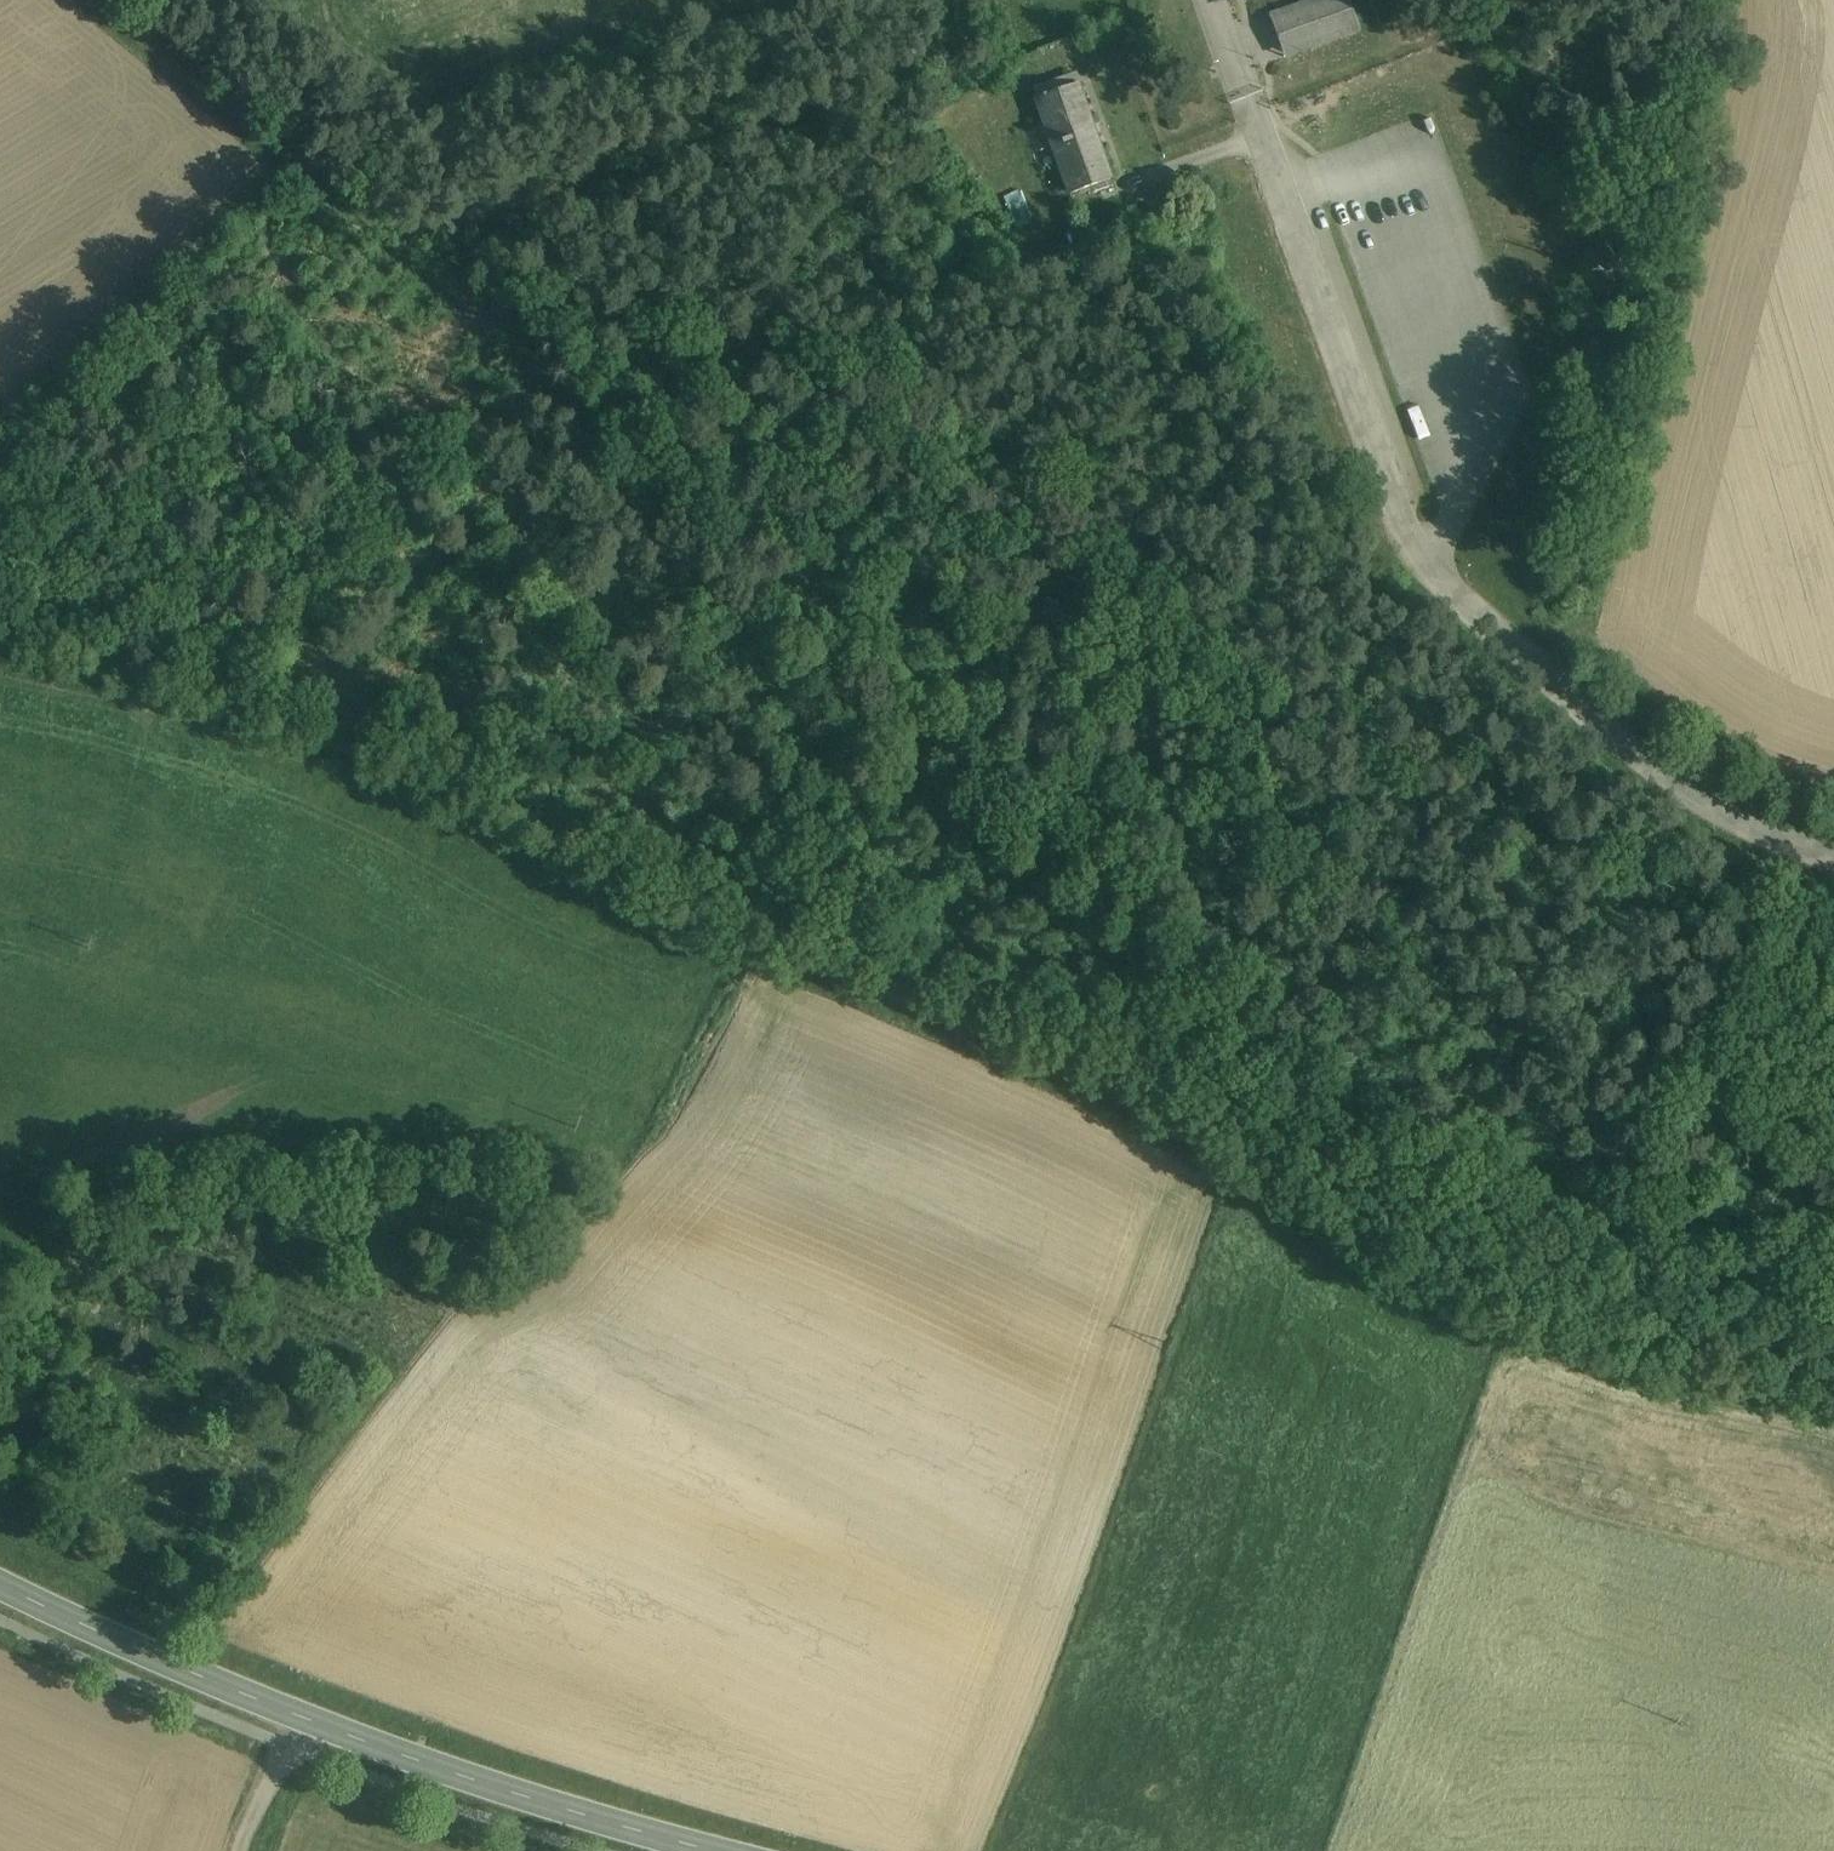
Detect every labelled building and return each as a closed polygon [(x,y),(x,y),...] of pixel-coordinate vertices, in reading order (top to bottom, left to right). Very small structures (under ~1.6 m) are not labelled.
[(1269,17),(1285,61),(1363,33),(1351,0),(1316,0),(1269,17)] [(1114,176),(1080,83),(1033,101),(1067,193),(1114,176)]
